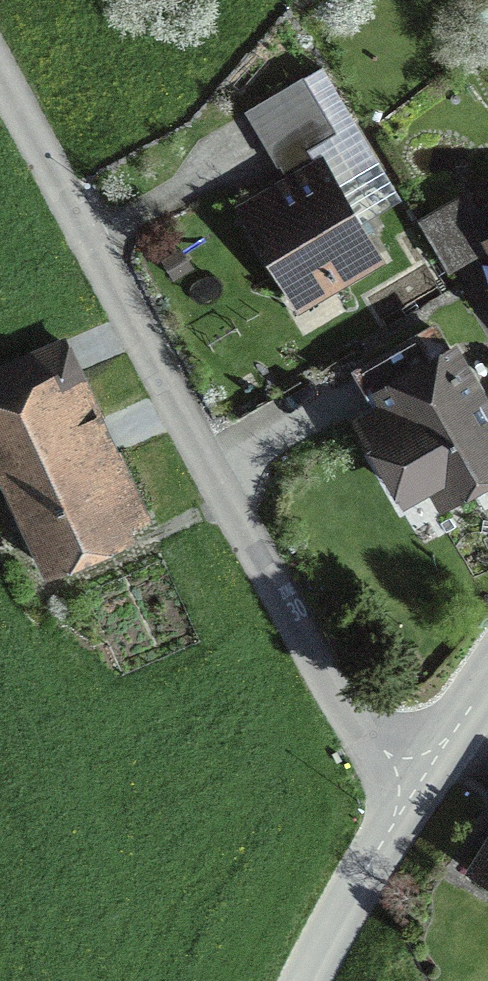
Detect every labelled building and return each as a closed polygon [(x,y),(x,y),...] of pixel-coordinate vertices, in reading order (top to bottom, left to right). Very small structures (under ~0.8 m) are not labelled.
[(353,178),(377,163),(321,68),(249,111),(265,137),(312,109),(353,178)] [(323,272),(330,284),(375,256),(322,166),(244,212),(291,291),(323,272)] [(477,212),(466,195),(420,222),(448,270),(487,247),(487,205),(477,212)] [(445,495),(487,470),(487,425),(433,329),(364,369),(381,399),(391,402),(397,412),(386,418),(383,413),(363,424),(404,496),(435,478),(445,495)] [(62,342),(0,369),(0,448),(20,493),(10,498),(41,566),(145,521),(62,342)] [(472,873),(487,883),(487,847),(472,873)]
